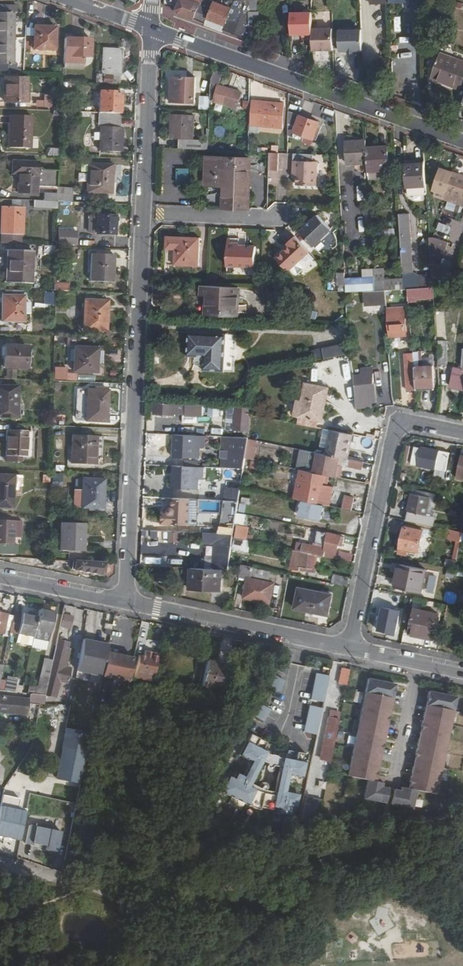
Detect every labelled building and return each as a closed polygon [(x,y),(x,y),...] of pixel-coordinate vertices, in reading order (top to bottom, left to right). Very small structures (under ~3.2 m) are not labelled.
[(248,24),(226,16),(229,7),(214,1),(211,8),(199,3),(201,0),(181,0),(178,10),(180,13),(247,39),(248,24)] [(17,72),(17,64),(14,64),(15,12),(17,12),(17,6),(0,6),(0,71),(17,72)] [(250,13),(250,36),(260,36),(260,13),(258,13),(250,13)] [(293,14),(293,35),(314,35),(314,29),(314,14),(293,14)] [(36,26),(35,49),(55,50),(55,27),(36,26)] [(314,50),(334,50),(334,29),(314,29),(314,35),(314,50)] [(354,50),(363,50),(363,29),(340,29),(340,50),(349,50),(354,50)] [(91,39),(65,38),(64,68),(86,68),(86,57),(91,57),(91,39)] [(99,75),(98,83),(121,83),(121,76),(118,76),(119,58),(123,59),(123,51),(104,50),(103,75),(99,75)] [(462,90),(462,63),(443,55),(433,82),(461,92),(461,89),(462,90)] [(215,70),(212,75),(212,87),(218,89),(215,100),(237,108),(242,92),(235,89),(234,91),(230,89),(230,88),(220,84),(223,74),(215,70)] [(195,104),(196,78),(173,77),(171,103),(195,104)] [(7,78),(6,103),(28,103),(29,78),(7,78)] [(101,92),(100,113),(102,113),(121,114),(122,93),(101,92)] [(44,100),(36,100),(36,107),(52,108),(53,94),(44,94),(44,100)] [(200,96),(200,109),(209,109),(210,96),(200,96)] [(285,103),(254,101),(252,115),(261,115),(261,125),(284,127),(285,103)] [(320,122),(290,112),(289,129),(314,138),(320,122)] [(121,114),(102,113),(101,151),(122,152),(123,127),(121,127),(121,114)] [(13,114),(11,147),(32,148),(34,115),(13,114)] [(174,148),(201,149),(201,146),(199,146),(201,116),(171,115),(169,140),(174,141),(174,148)] [(367,148),(367,140),(347,141),(348,164),(368,164),(367,148)] [(367,148),(368,164),(369,172),(390,171),(388,147),(367,148)] [(270,152),(269,185),(285,186),(286,175),(292,175),(292,167),(293,167),(293,153),(270,152)] [(298,175),(297,184),(317,185),(318,162),(313,162),(314,155),(294,154),(294,161),(293,175),(298,175)] [(225,208),(248,209),(251,158),(209,158),(207,185),(226,186),(225,208)] [(19,173),(18,191),(37,192),(39,161),(13,160),(12,173),(19,173)] [(426,185),(425,160),(407,161),(409,185),(426,185)] [(115,165),(90,164),(89,193),(113,194),(115,165)] [(190,183),(190,168),(177,168),(177,183),(190,183)] [(462,198),(462,176),(443,169),(435,191),(435,194),(444,197),(445,192),(462,198)] [(426,185),(409,185),(409,194),(427,194),(426,185)] [(73,189),(57,188),(56,201),(59,201),(72,201),(73,189)] [(445,192),(444,197),(462,204),(462,198),(445,192)] [(2,243),(21,244),(22,233),(23,233),(25,206),(3,206),(1,233),(3,233),(2,243)] [(97,233),(115,234),(116,215),(97,214),(97,233)] [(334,232),(320,215),(300,232),(314,249),(334,232)] [(410,215),(399,215),(402,259),(412,259),(410,215)] [(440,222),(438,229),(450,233),(452,226),(440,222)] [(58,226),(58,244),(78,245),(78,226),(58,226)] [(309,253),(295,236),(287,245),(289,247),(277,259),(288,273),(291,270),(295,275),(298,275),(304,270),(304,267),(299,262),(309,253)] [(168,237),(168,251),(200,252),(201,238),(168,237)] [(227,245),(227,253),(255,255),(255,242),(243,242),(243,244),(239,244),(239,245),(227,245)] [(448,283),(452,271),(437,265),(444,248),(430,243),(432,277),(448,283)] [(9,250),(9,282),(31,283),(31,250),(9,250)] [(200,252),(168,251),(167,265),(200,266),(200,252)] [(111,271),(113,254),(92,253),(90,281),(114,282),(115,271),(111,271)] [(255,255),(227,253),(226,267),(254,268),(255,255)] [(412,259),(402,259),(403,268),(403,272),(409,272),(413,272),(412,259)] [(430,289),(429,278),(410,280),(409,272),(403,272),(403,286),(404,290),(408,290),(430,289)] [(385,281),(375,281),(375,292),(385,292),(394,291),(394,286),(385,286),(385,281)] [(55,282),(55,291),(70,290),(69,282),(55,282)] [(208,287),(203,287),(202,295),(208,296),(206,314),(237,315),(238,289),(208,287)] [(431,297),(430,289),(408,290),(408,298),(431,297)] [(394,291),(385,292),(386,304),(392,304),(392,299),(398,298),(398,300),(408,300),(408,298),(408,290),(404,290),(394,291)] [(46,293),(46,304),(55,304),(55,294),(46,293)] [(23,296),(21,296),(3,295),(0,296),(0,321),(15,322),(15,325),(22,325),(23,296)] [(108,301),(85,300),(84,329),(107,330),(108,301)] [(388,310),(389,327),(406,326),(404,309),(388,310)] [(226,335),(188,332),(187,356),(204,357),(203,371),(224,372),(226,335)] [(315,359),(349,355),(348,344),(314,348),(315,359)] [(27,346),(20,345),(7,345),(5,345),(4,367),(26,367),(27,346)] [(437,345),(437,362),(447,362),(446,345),(437,345)] [(98,348),(76,347),(75,371),(97,373),(98,348)] [(409,394),(416,393),(416,387),(414,367),(414,361),(406,362),(409,394)] [(414,367),(416,387),(433,384),(430,365),(414,367)] [(456,368),(452,386),(462,389),(462,370),(456,368)] [(8,379),(15,379),(16,369),(8,369),(8,379)] [(362,377),(353,378),(358,408),(370,407),(369,403),(368,388),(373,387),(374,387),(374,377),(372,377),(372,376),(372,370),(362,370),(362,377)] [(387,399),(394,399),(391,374),(386,375),(385,376),(387,399)] [(322,405),(325,405),(329,387),(308,383),(302,414),(319,418),(322,405)] [(18,417),(19,385),(0,384),(0,417),(18,417)] [(110,390),(89,389),(88,421),(108,422),(110,390)] [(185,404),(155,403),(154,414),(175,415),(175,412),(185,412),(185,404)] [(254,403),(236,403),(235,430),(250,431),(253,413),(254,403)] [(204,417),(204,405),(187,405),(187,417),(204,417)] [(6,429),(6,454),(26,455),(26,430),(6,429)] [(343,456),(349,458),(355,433),(332,429),(327,454),(343,456)] [(103,436),(74,434),(73,463),(97,464),(98,444),(102,444),(103,436)] [(196,435),(174,434),(173,442),(177,442),(176,456),(196,456),(196,435)] [(232,443),(232,468),(244,468),(245,461),(246,456),(248,443),(232,443)] [(248,443),(246,456),(253,457),(256,445),(248,443)] [(412,463),(446,471),(450,453),(422,447),(422,448),(415,447),(412,463)] [(315,469),(316,451),(301,450),(300,468),(315,469)] [(320,452),(316,471),(342,476),(344,467),(341,466),(341,463),(343,456),(327,454),(320,452)] [(196,466),(173,465),(173,473),(176,474),(176,487),(195,488),(196,466)] [(302,492),(301,499),(304,500),(317,502),(321,483),(323,483),(325,475),(304,471),(300,491),(302,492)] [(13,506),(14,474),(0,473),(0,505),(13,506)] [(54,486),(63,485),(62,475),(53,477),(54,486)] [(99,495),(104,496),(104,480),(83,478),(82,505),(99,506),(99,495)] [(224,496),(240,498),(241,488),(226,486),(224,496)] [(410,511),(408,520),(435,526),(436,517),(428,515),(432,497),(413,493),(409,511),(410,511)] [(344,508),(354,510),(356,498),(347,496),(344,508)] [(191,498),(174,497),(174,506),(171,506),(170,508),(169,510),(163,510),(163,523),(190,523),(191,498)] [(239,511),(247,513),(251,498),(243,497),(239,511)] [(202,501),(202,512),(219,512),(219,500),(202,501)] [(323,519),(326,504),(317,502),(304,500),(301,514),(323,519)] [(223,501),(222,532),(234,533),(236,501),(223,501)] [(237,513),(237,523),(248,523),(249,513),(237,513)] [(16,543),(17,519),(0,518),(0,542),(16,543)] [(85,524),(61,523),(60,550),(84,551),(85,524)] [(238,524),(236,536),(247,538),(248,534),(245,533),(246,527),(238,524)] [(402,548),(420,553),(425,532),(407,528),(402,548)] [(326,555),(337,558),(342,536),(319,530),(316,543),(328,545),(327,549),(326,552),(316,550),(317,547),(305,543),(304,550),(317,554),(326,555)] [(462,542),(462,539),(462,532),(452,530),(450,539),(462,542)] [(182,542),(182,532),(168,532),(168,542),(182,542)] [(214,568),(223,569),(229,568),(230,560),(233,544),(215,543),(214,568)] [(317,554),(304,550),(302,558),(296,558),(295,566),(315,567),(317,554)] [(345,553),(344,561),(353,562),(354,554),(345,553)] [(106,564),(77,563),(76,571),(105,575),(106,564)] [(242,563),(240,575),(247,577),(243,598),(271,604),(275,583),(252,578),(254,565),(242,563)] [(397,588),(423,593),(428,570),(402,565),(397,588)] [(214,568),(191,567),(190,588),(221,589),(223,569),(214,568)] [(335,582),(351,585),(353,578),(337,575),(335,582)] [(296,608),(329,615),(333,595),(300,587),(296,608)] [(402,612),(385,609),(380,630),(397,634),(402,612)] [(55,613),(39,610),(38,617),(22,614),(18,634),(50,641),(55,613)] [(439,616),(416,611),(411,635),(434,640),(439,616)] [(64,614),(61,627),(71,630),(74,616),(64,614)] [(14,617),(0,615),(0,633),(2,634),(3,630),(11,632),(14,617)] [(147,629),(140,627),(136,645),(143,646),(147,629)] [(70,644),(57,641),(53,663),(49,682),(46,694),(48,695),(58,697),(70,644)] [(291,652),(285,651),(283,653),(290,654),(287,663),(291,664),(292,655),(291,652)] [(152,682),(157,656),(145,653),(144,657),(139,657),(134,680),(152,682)] [(207,660),(202,686),(220,689),(225,664),(207,660)] [(49,682),(53,663),(45,661),(41,681),(49,682)] [(125,665),(112,663),(110,676),(123,678),(125,665)] [(0,684),(0,690),(15,692),(18,679),(9,677),(11,667),(4,665),(0,684)] [(349,669),(342,668),(338,684),(346,685),(349,669)] [(329,675),(316,672),(310,698),(324,701),(329,675)] [(272,676),(267,686),(279,692),(285,680),(273,674),(272,676)] [(387,804),(387,801),(390,789),(383,788),(384,784),(380,784),(380,783),(377,782),(375,781),(376,775),(378,776),(379,769),(368,767),(368,763),(380,765),(381,760),(379,760),(382,748),(384,748),(385,742),(373,740),(374,736),(386,739),(387,733),(385,732),(387,720),(390,720),(390,715),(379,712),(379,709),(391,711),(393,705),(391,705),(393,691),(396,691),(397,685),(369,679),(349,776),(369,780),(365,799),(387,804)] [(31,688),(30,694),(34,694),(46,696),(46,694),(49,682),(41,681),(39,689),(31,688)] [(430,692),(429,698),(431,698),(428,712),(426,712),(424,718),(436,720),(436,724),(424,721),(423,727),(425,728),(422,740),(420,740),(419,746),(431,748),(431,752),(418,749),(417,755),(419,756),(416,768),(415,768),(411,783),(413,783),(412,789),(410,789),(403,788),(402,792),(395,791),(393,802),(392,805),(414,809),(417,791),(437,795),(458,698),(430,692)] [(46,702),(48,695),(46,694),(46,696),(34,694),(32,702),(29,701),(29,704),(38,705),(46,702)] [(74,694),(71,704),(66,729),(90,734),(98,700),(98,698),(74,694)] [(38,705),(29,704),(29,701),(0,696),(0,712),(16,715),(16,712),(31,714),(32,706),(38,705)] [(258,702),(252,714),(264,720),(270,708),(258,702)] [(322,708),(309,705),(304,731),(317,733),(322,708)] [(330,761),(339,719),(328,717),(324,738),(326,738),(321,759),(330,761)] [(90,734),(66,729),(57,777),(80,782),(90,734)] [(293,775),(302,777),(307,754),(288,750),(286,758),(282,758),(274,796),(263,793),(249,785),(263,757),(266,752),(262,751),(266,743),(248,734),(237,755),(246,760),(247,766),(242,777),(235,773),(232,778),(227,776),(219,791),(254,809),(260,810),(260,808),(272,810),(272,808),(279,809),(278,814),(289,816),(291,807),(296,808),(299,795),(285,792),(288,779),(293,775)] [(318,824),(322,803),(305,799),(300,823),(318,824)] [(0,804),(0,835),(18,839),(25,809),(0,804)] [(61,831),(29,824),(24,845),(56,852),(61,831)] [(378,920),(376,917),(370,921),(378,935),(394,926),(387,915),(378,920)]
